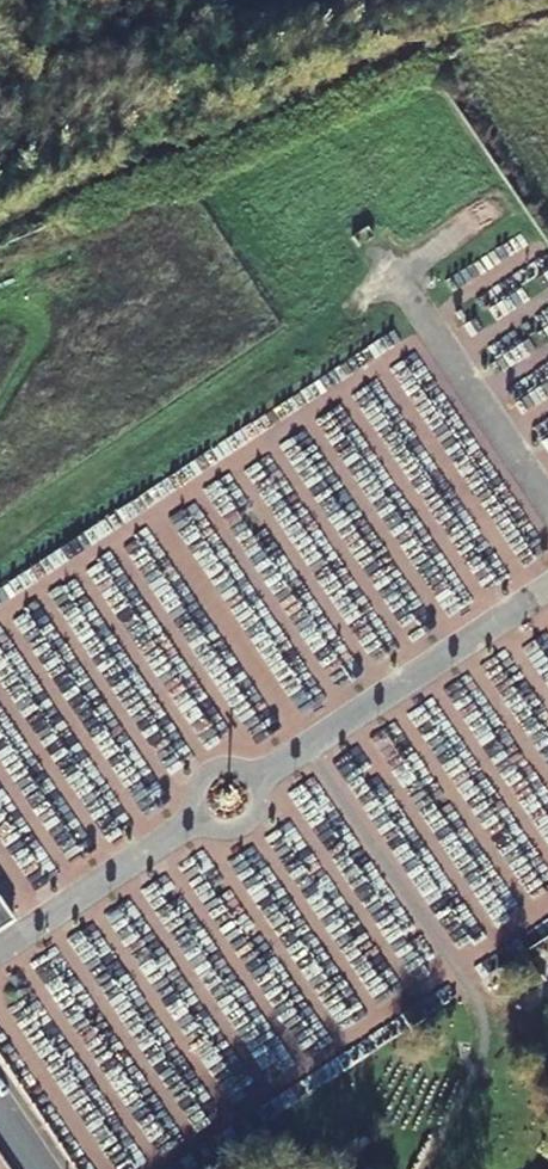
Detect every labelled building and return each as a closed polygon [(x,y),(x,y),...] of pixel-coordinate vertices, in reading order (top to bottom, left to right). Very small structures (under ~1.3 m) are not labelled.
[(2,911),(0,912),(0,931),(10,924),(2,911)] [(415,1006),(400,1016),(408,1030),(423,1019),(415,1006)]
